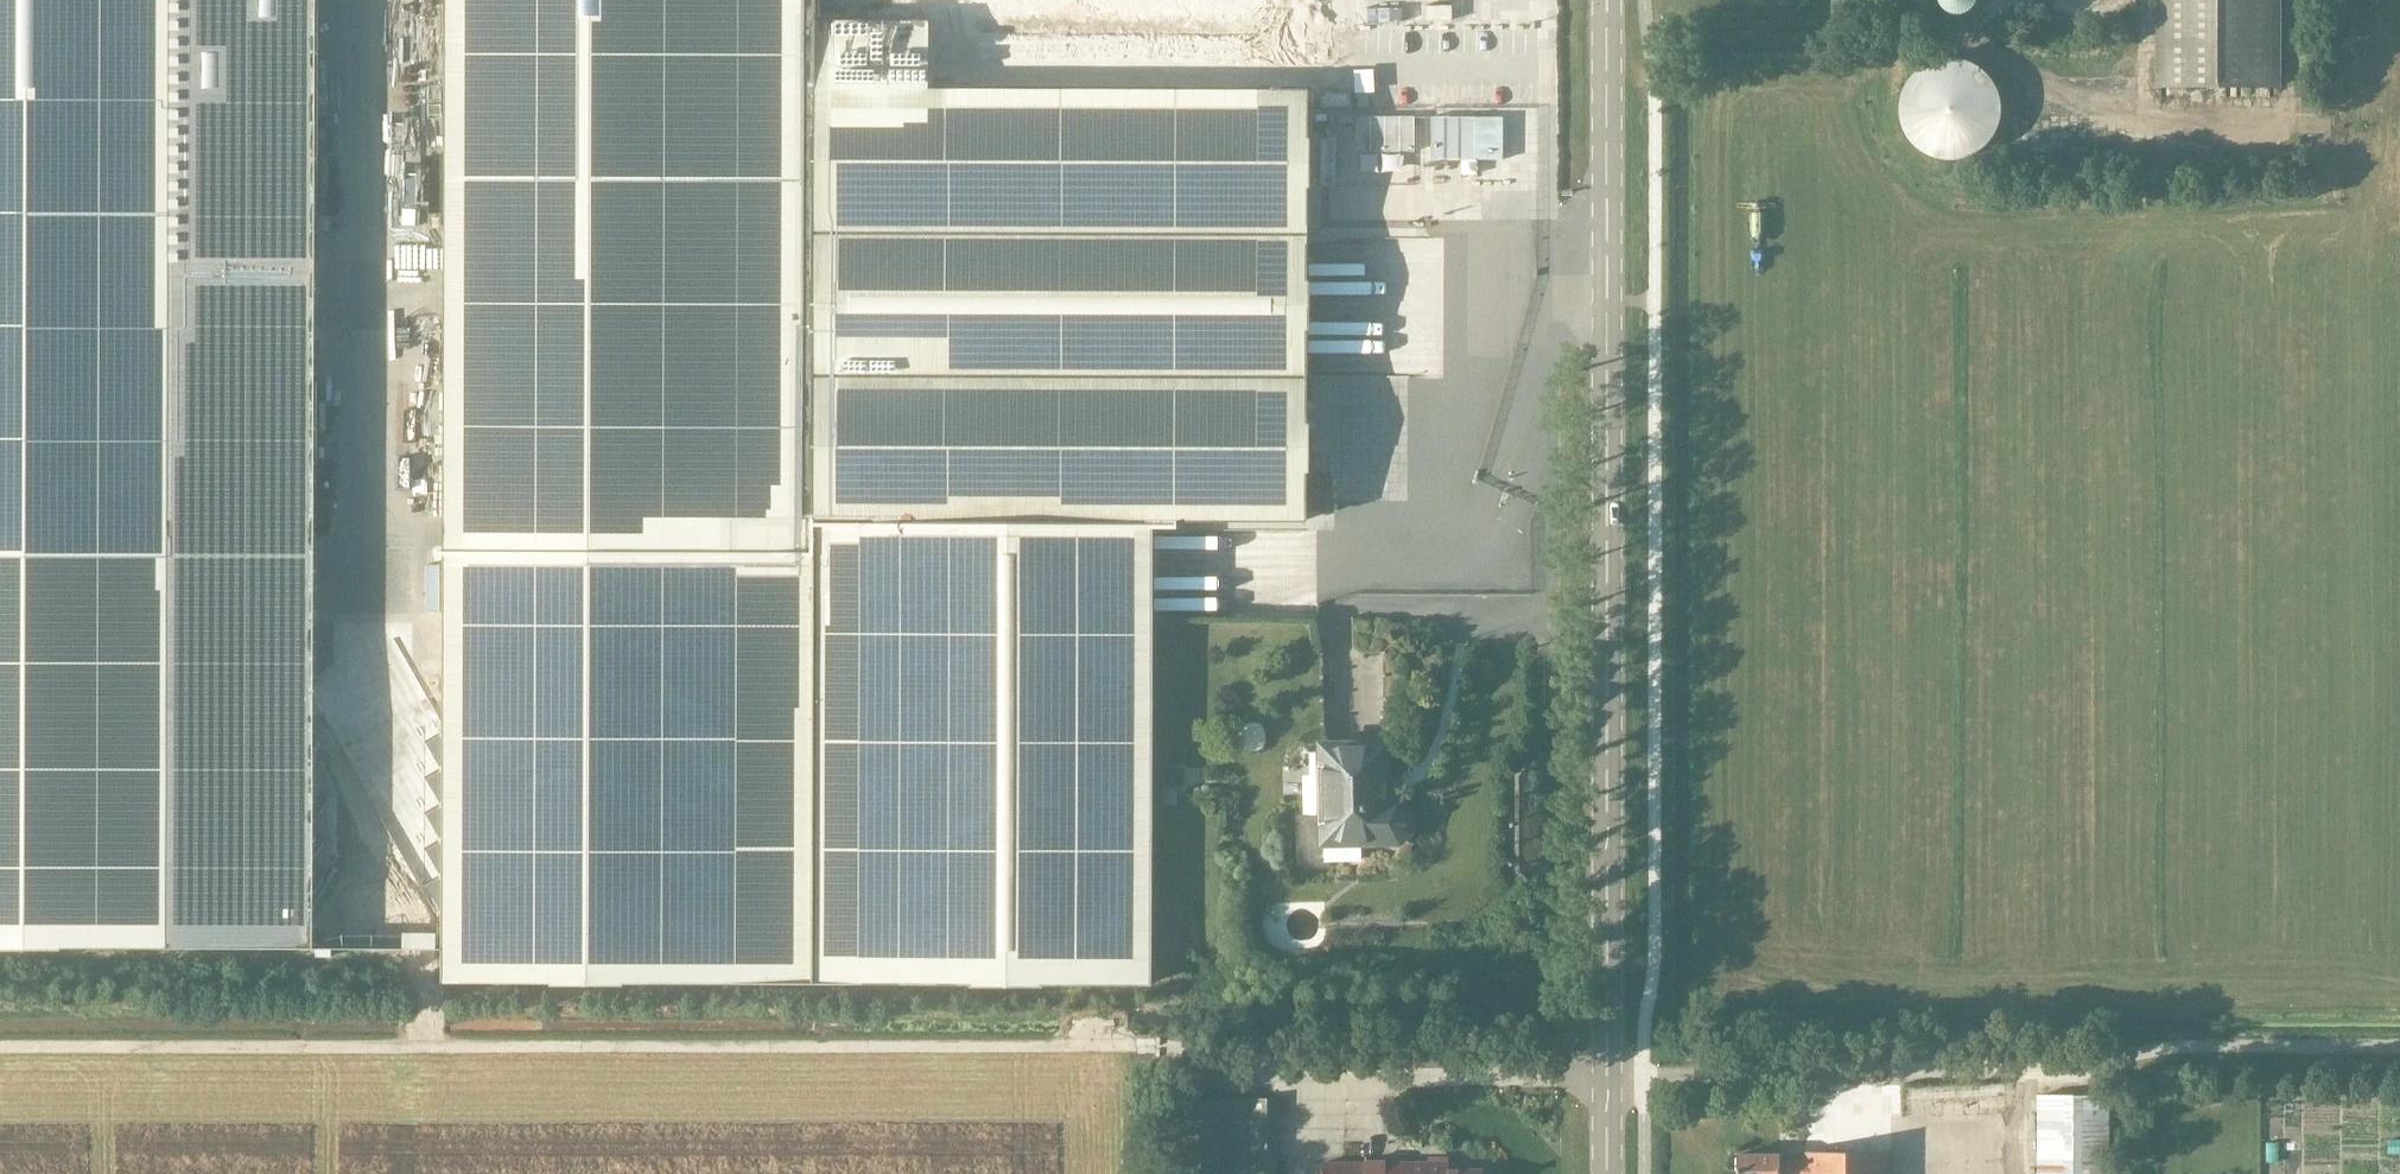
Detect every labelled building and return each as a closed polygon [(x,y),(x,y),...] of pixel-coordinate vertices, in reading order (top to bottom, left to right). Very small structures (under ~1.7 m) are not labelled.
[(310,942),(307,0),(0,0),(0,943),(310,942)] [(447,987),(1155,986),(1154,522),(1308,521),(1307,92),(1300,92),(1299,20),(1303,20),(1303,0),(445,0),(447,987)] [(1937,1),(1938,3),(1940,5),(1942,7),(1944,8),(1946,9),(1949,10),(1952,11),(1954,11),(1957,11),(1959,11),(1961,10),(1964,9),(1966,8),(1968,6),(1970,4),(1972,1),(1973,0),(1937,0),(1937,1)] [(2157,87),(2278,87),(2278,0),(2157,0),(2157,87)] [(1907,138),(1919,149),(1925,153),(1938,158),(1944,159),(1952,159),(1958,158),(1965,156),(1971,154),(1980,148),(1986,143),(1992,136),(1996,126),(1999,116),(2000,107),(1999,99),(1996,89),(1991,80),(1986,73),(1979,67),(1970,62),(1962,59),(1952,58),(1943,58),(1934,60),(1926,63),(1917,68),(1910,75),(1905,82),(1901,91),(1899,101),(1898,110),(1899,119),(1903,130),(1907,138)] [(1474,116),(1430,116),(1430,159),(1474,159),(1474,116)] [(1327,479),(1313,479),(1313,511),(1327,511),(1327,479)] [(1308,775),(1304,782),(1304,811),(1309,817),(1323,817),(1323,841),(1324,854),(1329,860),(1356,859),(1360,853),(1360,841),(1361,841),(1365,845),(1380,845),(1385,840),(1398,840),(1406,831),(1406,813),(1397,804),(1384,805),(1384,802),(1383,799),(1381,797),(1378,796),(1378,783),(1381,781),(1382,779),(1384,776),(1384,774),(1383,745),(1322,746),(1322,775),(1308,775)] [(2106,1096),(2035,1095),(2035,1173),(2106,1173),(2106,1096)] [(1275,1099),(1172,1097),(1171,1171),(1275,1173),(1275,1099)] [(1886,1152),(1802,1152),(1802,1159),(1778,1159),(1778,1154),(1735,1154),(1735,1173),(1886,1173),(1886,1152)] [(1481,1169),(1448,1169),(1448,1161),(1320,1162),(1320,1173),(1481,1173),(1481,1169)]
